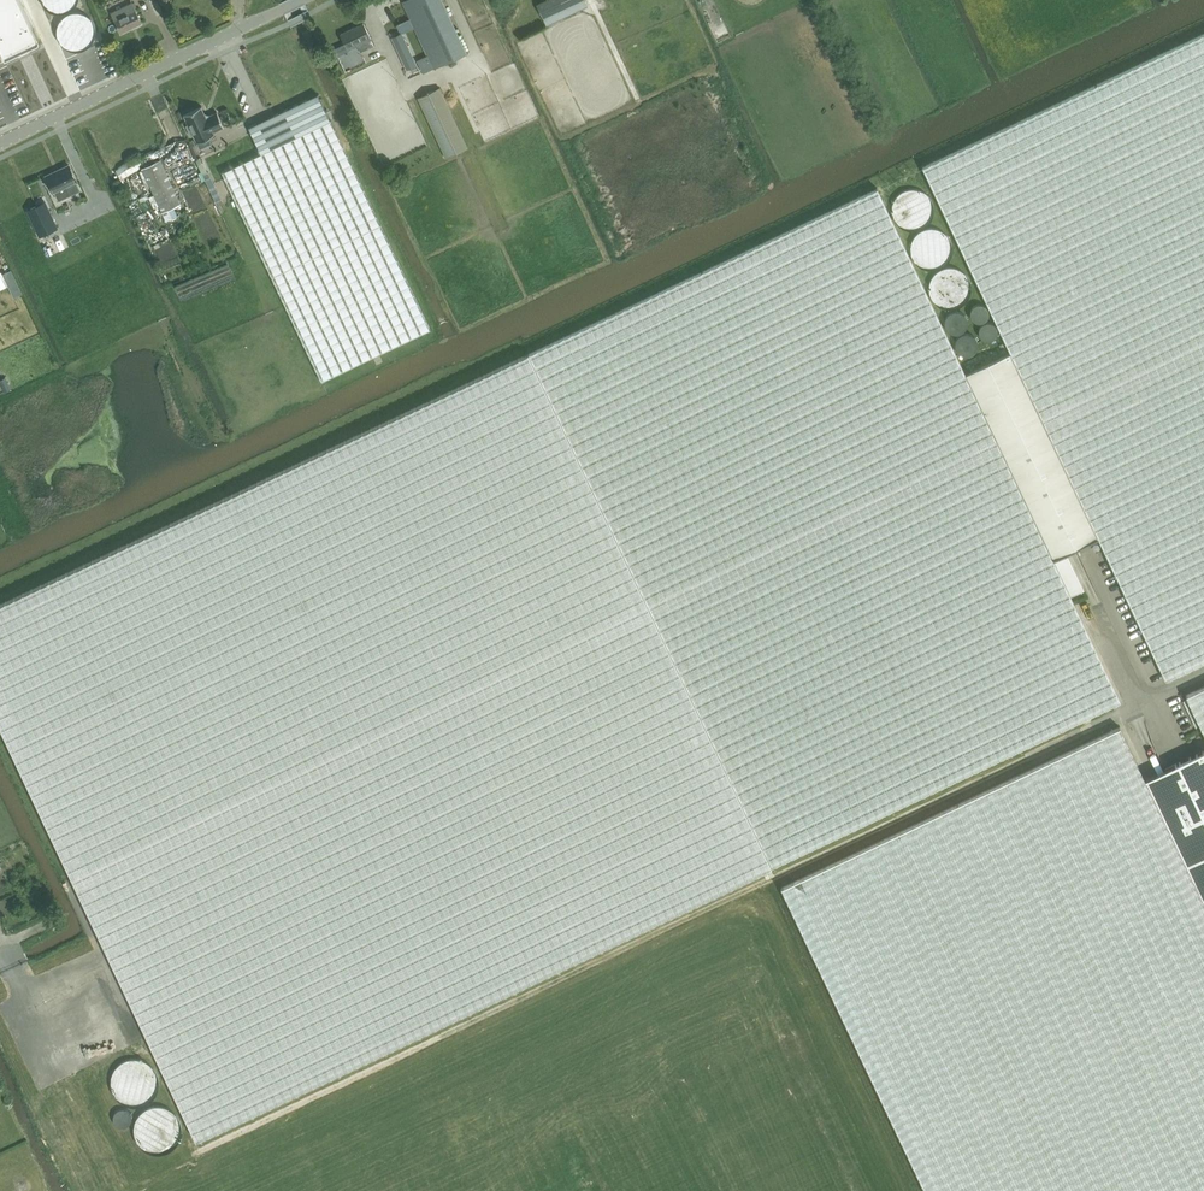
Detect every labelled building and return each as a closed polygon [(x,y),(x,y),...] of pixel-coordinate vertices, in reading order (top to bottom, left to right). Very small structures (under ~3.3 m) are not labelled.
[(33,37),(15,0),(0,0),(0,53),(33,37)] [(403,2),(428,56),(433,68),(466,53),(441,0),(407,0),(403,2)] [(550,14),(564,8),(581,0),(546,0),(536,4),(543,18),(546,26),(554,22),(550,14)] [(111,13),(114,20),(119,30),(121,34),(142,24),(135,10),(132,3),(111,13)] [(360,52),(373,46),(370,39),(371,39),(363,24),(341,35),(348,50),(357,45),(360,52)] [(416,64),(402,34),(392,39),(406,69),(416,64)] [(922,167),(1010,353),(965,374),(877,189),(528,354),(771,867),(1120,701),(1070,595),(1084,589),(1067,553),(1098,538),(1165,680),(1203,661),(1203,34),(922,167)] [(472,57),(475,65),(491,58),(488,51),(472,57)] [(428,56),(420,60),(426,72),(433,68),(428,56)] [(379,81),(391,76),(385,62),(374,67),(379,81)] [(468,148),(452,115),(440,88),(418,98),(446,158),(468,148)] [(318,94),(248,127),(261,153),(222,172),(321,381),(430,330),(318,94)] [(223,128),(224,128),(217,112),(216,112),(216,113),(210,116),(208,116),(208,117),(204,115),(205,114),(204,114),(201,107),(202,107),(202,106),(183,115),(183,116),(184,115),(188,124),(186,126),(191,136),(194,135),(197,142),(196,142),(196,143),(215,134),(214,134),(213,132),(223,127),(223,128)] [(118,173),(134,165),(131,159),(115,167),(118,173)] [(172,213),(170,209),(181,204),(160,160),(142,169),(164,217),(172,213)] [(175,177),(197,169),(194,160),(171,168),(175,177)] [(69,165),(46,176),(54,193),(54,192),(58,201),(70,195),(66,187),(77,182),(69,165)] [(45,202),(37,206),(27,210),(40,237),(57,228),(48,209),(45,202)] [(113,223),(118,221),(112,209),(108,212),(113,223)] [(22,292),(12,271),(3,275),(12,295),(15,296),(22,292)] [(528,354),(0,605),(0,726),(196,1140),(771,867),(528,354)] [(1186,696),(1203,735),(1203,687),(1186,696)] [(1144,779),(1120,727),(781,888),(925,1190),(1203,1190),(1203,751),(1144,779)]
